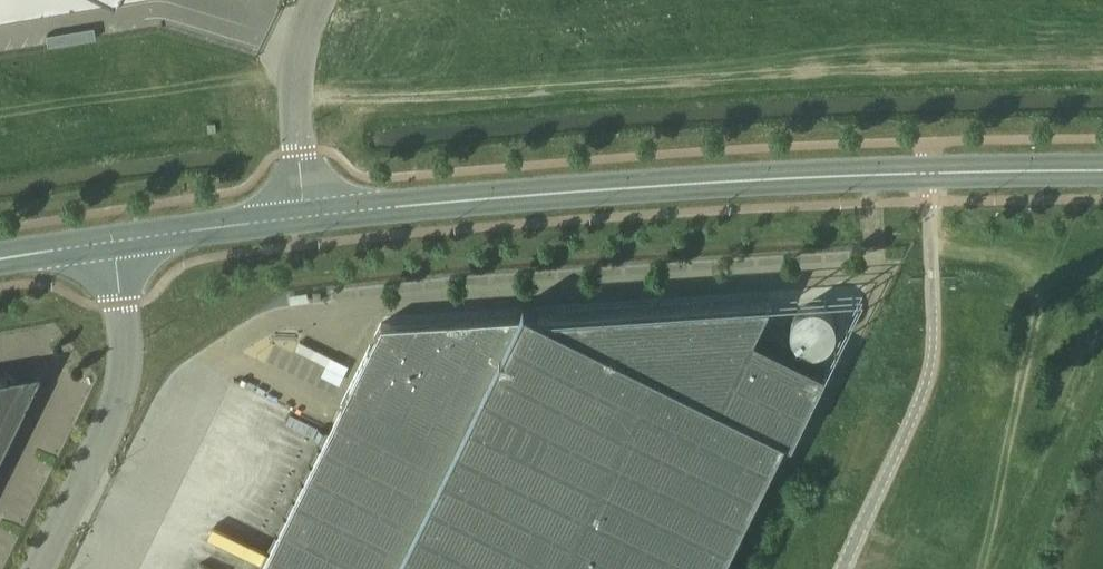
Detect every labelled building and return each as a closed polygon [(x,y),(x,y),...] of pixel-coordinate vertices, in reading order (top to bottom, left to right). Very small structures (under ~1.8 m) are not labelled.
[(784,435),(789,438),(789,440),(790,441),(827,367),(825,366),(824,368),(753,333),(769,300),(772,299),(772,297),(538,312),(524,305),(519,314),(382,322),(260,568),(718,568),(784,435)] [(835,331),(836,327),(835,323),(834,319),(832,315),(830,312),(827,309),(823,307),(819,305),(815,305),(811,305),(807,305),(803,307),(800,309),(796,312),(794,315),(792,319),(791,323),(791,327),(791,331),(792,335),(794,339),(796,342),(800,345),(803,347),(807,349),(811,349),(815,349),(819,349),(823,347),(827,345),(830,342),(832,339),(834,335),(835,331)] [(27,401),(26,401),(8,377),(8,375),(0,377),(0,456),(27,401)]
